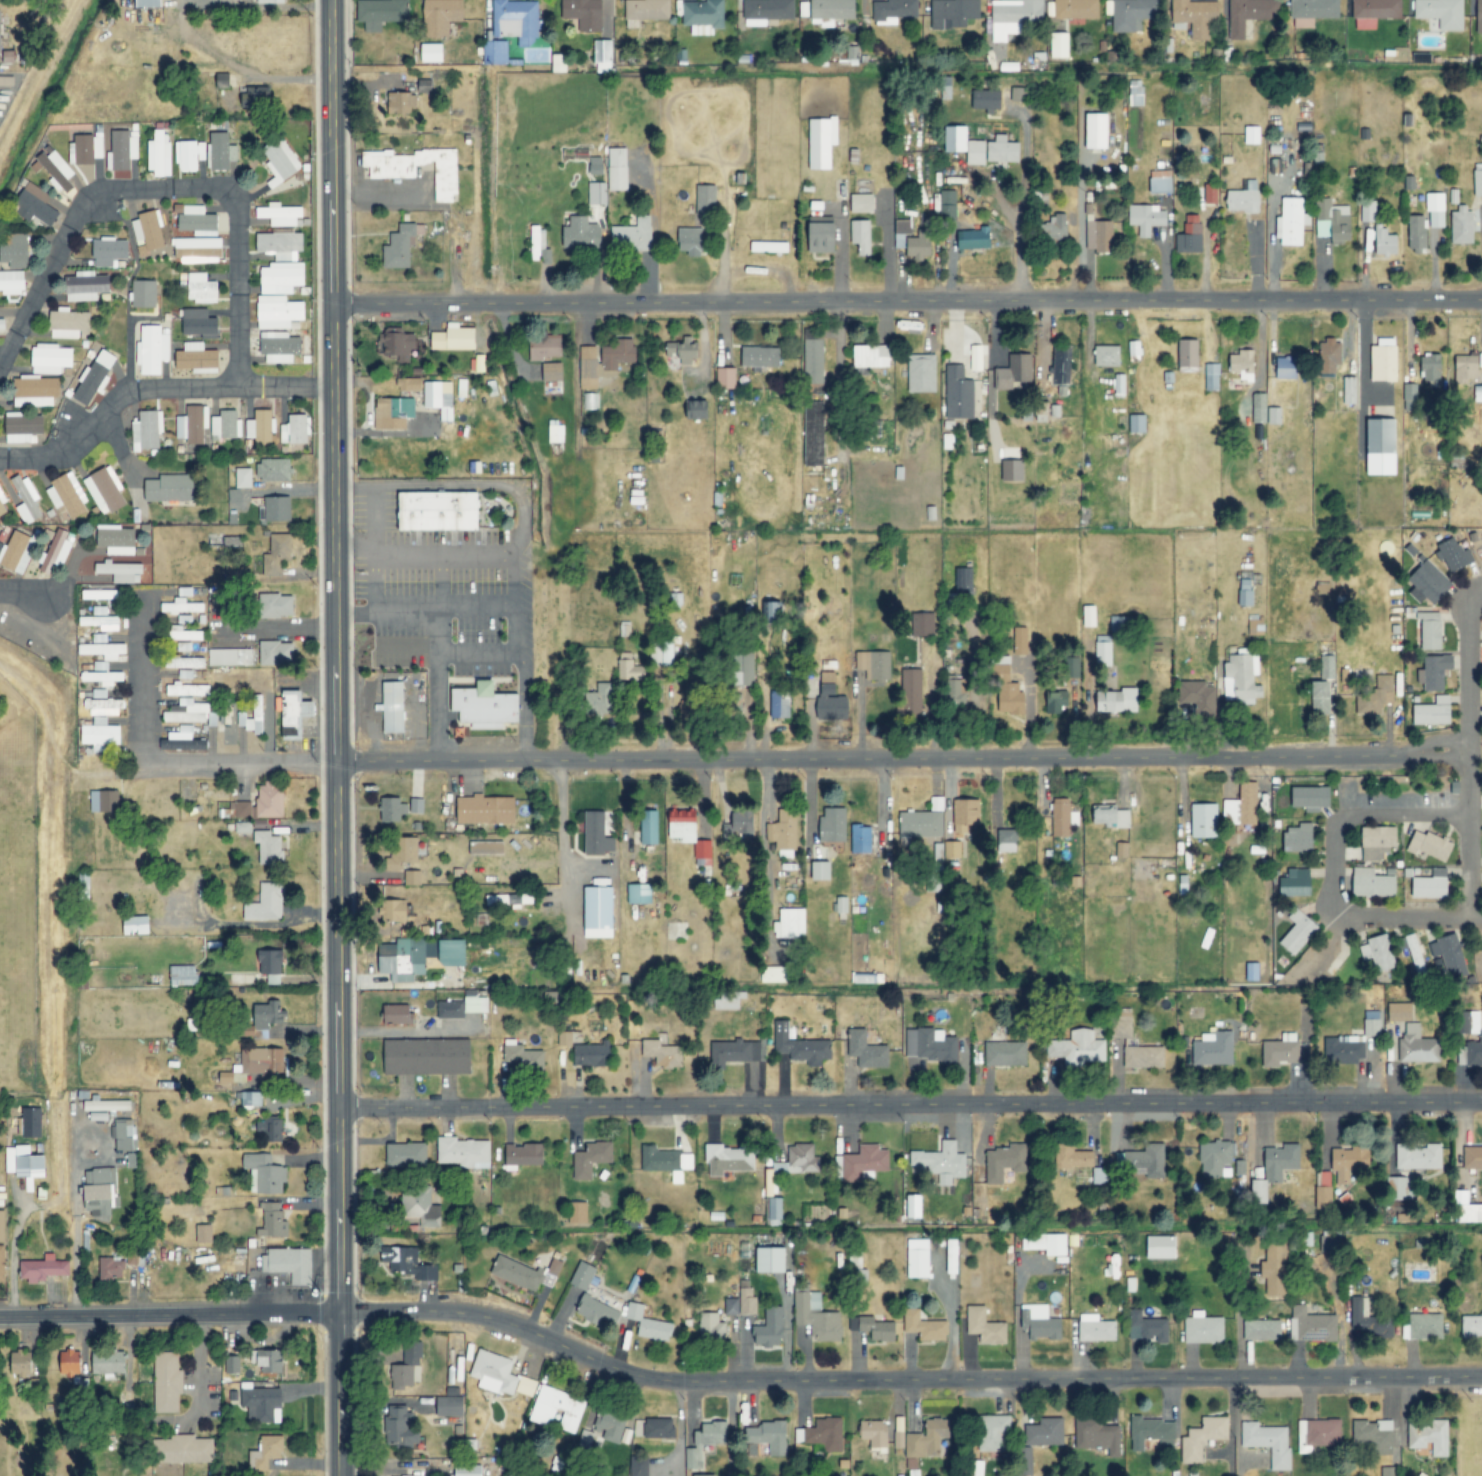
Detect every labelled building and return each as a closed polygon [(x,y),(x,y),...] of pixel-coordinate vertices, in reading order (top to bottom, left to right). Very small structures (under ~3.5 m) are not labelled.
[(363,22),(363,33),(380,33),(380,21),(405,21),(405,0),(356,0),(357,22),(363,22)] [(425,38),(448,37),(448,22),(464,21),(464,0),(424,0),(425,38)] [(492,1),(493,37),(518,36),(518,46),(536,46),(536,30),(539,30),(538,0),(528,0),(492,1)] [(578,18),(578,32),(602,32),(601,0),(562,0),(562,19),(578,18)] [(625,20),(669,19),(669,0),(625,0),(625,20)] [(682,25),(690,25),(690,35),(713,35),(713,29),(724,29),(723,0),(706,0),(706,2),(682,2),(682,25)] [(810,19),(855,20),(855,0),(811,0),(810,19)] [(873,25),(896,25),(896,18),(917,18),(917,0),(887,0),(887,2),(873,2),(873,25)] [(930,28),(966,28),(966,18),(978,18),(978,0),(931,0),(930,28)] [(991,43),(1006,43),(1005,34),(1019,34),(1019,23),(1041,23),(1041,0),(990,0),(991,43)] [(1097,0),(1053,0),(1054,19),(1098,18),(1097,0)] [(1141,32),(1140,18),(1159,18),(1159,0),(1104,0),(1104,15),(1111,14),(1111,33),(1141,32)] [(1188,1),(1188,0),(1172,0),(1172,23),(1190,23),(1190,40),(1208,40),(1208,23),(1218,23),(1218,1),(1188,1)] [(1228,39),(1244,40),(1244,19),(1277,20),(1277,0),(1229,0),(1228,39)] [(1353,30),(1376,30),(1376,19),(1401,19),(1401,0),(1353,0),(1353,30)] [(1414,18),(1438,18),(1439,31),(1463,31),(1462,0),(1414,0),(1414,18)] [(1050,58),(1068,58),(1068,33),(1050,33),(1050,58)] [(611,40),(595,40),(595,73),(612,72),(611,40)] [(482,41),(483,65),(507,64),(506,41),(482,41)] [(442,62),(443,44),(421,44),(421,62),(442,62)] [(565,54),(552,54),(552,72),(565,72),(565,54)] [(1127,106),(1142,106),(1142,81),(1128,80),(1127,106)] [(241,109),(264,109),(263,87),(241,88),(241,109)] [(1025,88),(1011,87),(1011,101),(1025,102),(1025,88)] [(988,109),(1000,109),(1001,91),(972,90),(972,108),(988,109)] [(413,93),(388,94),(388,114),(413,114),(413,93)] [(1086,149),(1108,149),(1108,114),(1087,114),(1086,149)] [(830,170),(830,145),(836,145),(836,118),(809,118),(809,169),(830,170)] [(1019,161),(1019,142),(1007,142),(1007,134),(995,134),(995,141),(967,141),(967,126),(946,126),(945,152),(967,152),(967,164),(985,165),(985,161),(1019,161)] [(1244,144),(1259,144),(1259,126),(1244,126),(1244,144)] [(169,176),(169,129),(153,130),(154,141),(147,141),(147,170),(154,170),(154,177),(169,176)] [(137,159),(137,137),(129,137),(129,130),(110,130),(110,153),(106,153),(107,170),(130,170),(129,159),(137,159)] [(208,133),(209,171),(229,170),(228,162),(237,161),(236,145),(228,146),(228,132),(208,133)] [(270,189),(302,167),(281,137),(262,150),(270,161),(265,164),(274,177),(266,183),(270,189)] [(204,141),(176,142),(176,172),(197,171),(197,160),(204,160),(204,141)] [(626,148),(608,148),(608,191),(627,191),(626,148)] [(42,152),(35,158),(67,193),(74,187),(67,180),(74,173),(53,150),(46,156),(42,152)] [(435,202),(457,202),(456,150),(414,150),(414,156),(393,156),(393,151),(361,152),(361,167),(368,167),(368,178),(415,178),(415,164),(434,164),(435,202)] [(1481,196),(1481,164),(1473,164),(1474,196),(1481,196)] [(1150,193),(1172,193),(1171,171),(1150,171),(1150,193)] [(1246,191),(1226,191),(1226,212),(1258,213),(1258,180),(1246,180),(1246,191)] [(58,211),(45,205),(51,194),(26,183),(13,211),(51,228),(58,211)] [(606,205),(605,183),(588,183),(588,205),(606,205)] [(695,214),(715,214),(715,186),(696,185),(695,214)] [(1215,204),(1216,185),(1204,185),(1203,203),(1215,204)] [(954,190),(938,191),(939,218),(955,218),(954,190)] [(1442,228),(1443,193),(1424,193),(1424,212),(1427,212),(1427,227),(1442,228)] [(850,212),(874,212),(873,194),(850,194),(850,212)] [(1303,198),(1282,198),(1281,217),(1276,217),(1276,238),(1281,238),(1281,245),(1302,246),(1303,226),(1309,226),(1309,214),(1303,214),(1303,198)] [(1316,237),(1332,237),(1332,242),(1352,241),(1352,232),(1349,232),(1348,206),(1331,206),(1331,199),(1316,199),(1316,237)] [(1375,200),(1360,200),(1360,222),(1375,222),(1375,200)] [(1158,205),(1129,205),(1129,225),(1138,225),(1137,238),(1149,238),(1150,226),(1166,226),(1166,211),(1158,211),(1158,205)] [(1450,244),(1472,243),(1471,205),(1456,205),(1456,211),(1449,211),(1450,244)] [(302,208),(256,207),(256,218),(270,218),(270,226),(302,227),(302,208)] [(135,244),(136,244),(138,254),(163,248),(155,210),(137,214),(138,220),(130,221),(135,244)] [(1067,214),(1048,214),(1049,238),(1067,238),(1067,214)] [(650,250),(651,215),(636,215),(636,227),(610,227),(610,249),(650,250)] [(1201,252),(1200,215),(1184,215),(1184,234),(1175,234),(1176,253),(1201,252)] [(1408,252),(1424,251),(1424,215),(1408,216),(1408,252)] [(587,216),(569,216),(569,227),(563,227),(562,248),(600,249),(600,224),(587,224),(587,216)] [(904,249),(905,233),(910,234),(911,220),(895,219),(894,248),(904,249)] [(870,221),(851,220),(850,244),(858,244),(858,256),(869,256),(870,221)] [(1112,221),(1086,221),(1085,251),(1111,251),(1112,221)] [(836,252),(836,224),(811,223),(810,252),(836,252)] [(382,246),(383,268),(410,268),(409,236),(424,236),(424,224),(398,224),(398,233),(390,233),(390,245),(382,246)] [(543,226),(531,226),(530,260),(539,260),(539,248),(542,248),(543,226)] [(959,250),(991,249),(990,226),(980,226),(980,231),(958,231),(959,250)] [(1397,235),(1386,235),(1386,226),(1373,226),(1373,255),(1397,255),(1397,235)] [(687,256),(702,257),(702,228),(678,228),(678,251),(687,251),(687,256)] [(296,261),(296,252),(303,252),(302,233),(293,233),(293,229),(272,229),(272,233),(256,234),(256,252),(274,252),(274,262),(296,261)] [(906,238),(907,259),(932,259),(931,230),(917,230),(917,237),(906,238)] [(0,234),(0,241),(0,263),(8,263),(8,269),(28,269),(28,234),(0,234)] [(127,260),(127,240),(93,238),(92,267),(111,268),(112,259),(127,260)] [(222,238),(174,239),(174,262),(222,261),(222,238)] [(788,252),(788,242),(750,242),(750,252),(788,252)] [(303,262),(269,263),(269,268),(259,268),(259,295),(291,294),(291,286),(304,286),(303,262)] [(0,272),(0,291),(1,291),(1,295),(24,295),(24,272),(0,272)] [(217,303),(217,282),(206,281),(206,273),(188,273),(187,303),(217,303)] [(96,301),(96,293),(109,293),(109,275),(79,276),(79,277),(66,277),(66,301),(96,301)] [(155,308),(156,281),(132,280),(131,308),(155,308)] [(285,295),(257,296),(258,329),(290,329),(290,321),(304,321),(304,302),(285,302),(285,295)] [(208,309),(183,309),(182,335),(217,335),(218,318),(207,318),(208,309)] [(49,338),(77,339),(78,330),(89,330),(89,312),(50,311),(49,338)] [(475,328),(458,328),(458,324),(448,324),(448,332),(431,332),(431,349),(475,350),(475,328)] [(160,374),(161,361),(168,361),(168,335),(161,335),(161,326),(141,326),(141,342),(136,342),(136,364),(141,364),(141,374),(160,374)] [(288,332),(260,332),(259,355),(265,355),(265,363),(292,364),(292,355),(300,355),(301,338),(288,337),(288,332)] [(415,334),(388,333),(388,359),(414,359),(415,334)] [(530,361),(542,361),(542,357),(561,357),(560,336),(529,336),(530,361)] [(680,365),(692,366),(692,359),(697,359),(698,337),(681,336),(681,343),(666,342),(665,358),(680,358),(680,365)] [(1397,339),(1378,338),(1377,346),(1371,345),(1370,381),(1396,382),(1397,339)] [(617,370),(617,363),(636,363),(635,339),(610,339),(610,347),(601,347),(602,371),(617,370)] [(1340,364),(1341,340),(1318,339),(1316,373),(1331,374),(1332,363),(1340,364)] [(822,340),(803,340),(804,384),(823,384),(822,340)] [(1198,340),(1179,340),(1178,367),(1198,367),(1198,340)] [(175,368),(192,368),(192,373),(218,373),(218,350),(203,351),(203,343),(183,343),(183,351),(175,351),(175,368)] [(60,374),(60,367),(72,367),(72,348),(58,348),(58,345),(32,344),(31,373),(60,374)] [(889,346),(854,345),(853,367),(889,368),(889,346)] [(580,390),(598,389),(597,346),(580,347),(580,390)] [(970,371),(982,371),(982,346),(970,346),(970,371)] [(1052,384),(1070,385),(1071,346),(1053,346),(1052,384)] [(1119,366),(1119,346),(1095,346),(1095,367),(1119,366)] [(740,366),(779,367),(779,348),(740,347),(740,366)] [(116,357),(100,348),(71,397),(87,407),(116,357)] [(1254,350),(1238,350),(1238,355),(1230,355),(1229,373),(1240,373),(1240,382),(1253,382),(1254,350)] [(1030,354),(1008,354),(1008,369),(994,368),(994,389),(1030,390),(1030,354)] [(1422,355),(1422,381),(1441,381),(1441,354),(1422,355)] [(907,355),(908,393),(936,393),(935,355),(907,355)] [(1454,356),(1453,382),(1477,383),(1477,356),(1454,356)] [(1275,357),(1275,379),(1297,379),(1297,357),(1275,357)] [(543,382),(562,381),(561,363),(542,363),(543,382)] [(1205,364),(1205,390),(1218,390),(1218,364),(1205,364)] [(973,380),(963,380),(963,365),(945,365),(945,419),(972,419),(973,380)] [(735,367),(716,368),(716,389),(736,389),(735,367)] [(421,391),(421,371),(405,371),(405,391),(421,391)] [(1480,375),(1481,385),(1473,386),(1473,396),(1481,396),(1481,375),(1480,375)] [(15,376),(14,406),(52,407),(52,397),(59,397),(60,377),(15,376)] [(1355,377),(1343,377),(1342,404),(1354,404),(1355,377)] [(451,382),(423,382),(424,408),(439,408),(440,422),(452,422),(451,382)] [(1414,409),(1415,384),(1404,383),(1403,409),(1414,409)] [(595,409),(595,393),(580,394),(580,409),(595,409)] [(1265,393),(1252,394),(1252,423),(1266,423),(1265,393)] [(414,418),(413,400),(374,401),(374,430),(405,429),(405,418),(414,418)] [(709,401),(687,401),(688,419),(709,419),(709,401)] [(822,402),(804,402),(805,466),(823,466),(822,402)] [(175,416),(175,438),(186,439),(186,444),(202,444),(202,428),(207,428),(207,406),(186,405),(186,416),(175,416)] [(1280,407),(1267,408),(1267,424),(1281,424),(1280,407)] [(162,410),(139,411),(139,422),(131,422),(132,450),(159,449),(159,433),(162,433),(162,410)] [(35,443),(35,434),(43,434),(43,414),(6,414),(5,443),(35,443)] [(309,443),(308,415),(287,416),(287,424),(279,425),(279,444),(309,443)] [(1129,433),(1145,433),(1145,415),(1129,415),(1129,433)] [(1369,475),(1397,475),(1397,419),(1368,419),(1369,475)] [(563,423),(548,423),(548,443),(563,443),(563,423)] [(289,459),(256,459),(257,481),(290,481),(289,459)] [(1022,481),(1023,460),(1002,460),(1002,481),(1022,481)] [(82,478),(99,517),(127,504),(109,466),(82,478)] [(250,468),(234,469),(235,488),(251,488),(250,468)] [(85,502),(71,472),(43,486),(56,514),(65,510),(69,520),(86,512),(82,503),(85,502)] [(36,500),(22,473),(8,480),(21,504),(14,507),(23,525),(41,516),(33,501),(36,500)] [(144,480),(145,502),(196,501),(195,475),(159,475),(159,480),(144,480)] [(478,492),(399,493),(399,531),(479,530),(478,492)] [(290,497),(264,497),(264,521),(290,522),(290,497)] [(8,511),(0,498),(0,516),(8,511)] [(105,555),(133,555),(133,526),(95,527),(95,547),(105,547),(105,555)] [(63,560),(73,536),(56,528),(38,570),(48,575),(56,557),(63,560)] [(6,546),(0,544),(0,565),(21,574),(34,539),(13,530),(6,546)] [(291,534),(270,534),(269,554),(263,554),(263,576),(281,576),(282,563),(290,563),(291,534)] [(1449,572),(1474,563),(1468,549),(1461,551),(1455,536),(1434,545),(1439,560),(1444,558),(1449,572)] [(1419,604),(1426,597),(1434,605),(1453,585),(1426,559),(1413,573),(1420,580),(1408,592),(1419,604)] [(94,574),(112,574),(112,584),(140,583),(140,563),(102,563),(102,564),(94,564),(94,574)] [(955,599),(972,599),(972,568),(955,568),(955,599)] [(1239,606),(1251,606),(1252,580),(1240,579),(1239,606)] [(118,599),(118,590),(81,591),(81,600),(118,599)] [(293,595),(262,594),(261,618),(292,618),(293,595)] [(202,603),(184,603),(184,598),(172,598),(172,604),(159,603),(159,612),(202,613),(202,603)] [(762,623),(780,624),(781,603),(762,602),(762,623)] [(1095,627),(1095,606),(1083,606),(1083,628),(1095,627)] [(1441,612),(1420,613),(1421,650),(1442,650),(1441,612)] [(933,614),(921,613),(920,628),(932,629),(933,614)] [(118,617),(78,617),(79,626),(100,625),(100,631),(118,631),(118,617)] [(1109,632),(1126,632),(1127,617),(1110,617),(1109,632)] [(181,626),(168,626),(168,639),(201,640),(201,631),(181,631),(181,626)] [(1027,655),(1027,627),(1013,628),(1014,655),(1027,655)] [(1111,665),(1111,636),(1095,636),(1094,664),(1111,665)] [(260,666),(292,665),(292,641),(259,642),(260,666)] [(673,667),(673,641),(656,642),(656,667),(673,667)] [(125,644),(78,644),(78,655),(102,655),(102,661),(118,661),(118,654),(125,654),(125,644)] [(208,666),(252,666),(252,649),(207,650),(208,666)] [(736,686),(754,686),(754,651),(735,651),(736,686)] [(856,653),(856,665),(866,664),(867,682),(890,681),(889,652),(856,653)] [(617,679),(644,680),(645,667),(631,666),(631,655),(618,654),(617,679)] [(1236,705),(1255,705),(1255,698),(1264,698),(1263,686),(1254,686),(1254,675),(1259,675),(1258,654),(1228,655),(1228,663),(1222,663),(1224,699),(1235,699),(1236,705)] [(1333,656),(1321,656),(1321,681),(1334,681),(1333,656)] [(1417,683),(1424,684),(1424,691),(1444,691),(1445,669),(1454,670),(1454,656),(1424,656),(1423,670),(1417,669),(1417,683)] [(203,667),(203,658),(167,659),(167,668),(203,667)] [(996,714),(1024,714),(1025,692),(1019,692),(1019,683),(1010,683),(1010,665),(997,664),(996,714)] [(921,670),(901,669),(901,699),(921,699),(921,670)] [(123,673),(81,672),(81,681),(100,681),(100,686),(113,686),(113,681),(123,681),(123,673)] [(1392,675),(1377,675),(1377,690),(1355,691),(1356,715),(1383,714),(1382,704),(1393,704),(1392,675)] [(964,703),(965,681),(944,680),(943,701),(964,703)] [(452,689),(453,712),(460,712),(460,723),(472,723),(472,730),(503,729),(503,723),(519,723),(519,695),(495,695),(495,681),(478,681),(478,689),(452,689)] [(382,682),(383,705),(374,705),(374,711),(383,710),(383,733),(404,733),(403,682),(382,682)] [(588,693),(589,715),(612,714),(611,682),(597,683),(597,693),(588,693)] [(1214,687),(1205,687),(1206,683),(1179,682),(1178,703),(1194,704),(1194,713),(1213,714),(1214,687)] [(1330,715),(1331,683),(1312,682),(1311,715),(1330,715)] [(818,719),(847,719),(846,697),(836,697),(836,684),(817,684),(818,719)] [(208,686),(165,685),(165,695),(208,696),(208,686)] [(1137,687),(1122,688),(1122,692),(1094,693),(1095,713),(1138,712),(1137,687)] [(302,690),(281,691),(282,740),(303,739),(302,717),(316,716),(315,701),(303,702),(302,690)] [(789,719),(789,698),(782,698),(782,691),(770,691),(770,718),(789,719)] [(1061,713),(1060,706),(1069,706),(1069,700),(1061,700),(1061,692),(1045,693),(1046,714),(1061,713)] [(236,712),(236,726),(244,726),(244,733),(261,733),(261,695),(250,695),(250,718),(244,719),(244,712),(236,712)] [(1410,705),(1410,725),(1450,724),(1450,695),(1435,695),(1435,705),(1410,705)] [(698,721),(698,698),(683,697),(682,721),(698,721)] [(120,726),(107,726),(107,717),(93,717),(93,725),(81,725),(81,745),(93,744),(93,755),(106,755),(106,745),(120,744),(120,726)] [(257,818),(283,818),(283,782),(257,782),(257,818)] [(1223,800),(1223,826),(1257,826),(1257,783),(1240,783),(1240,800),(1223,800)] [(1291,788),(1292,808),(1331,807),(1330,787),(1291,788)] [(117,791),(90,791),(90,812),(117,812),(117,791)] [(515,824),(516,797),(472,796),(471,798),(457,798),(457,823),(515,824)] [(1052,837),(1070,837),(1070,826),(1077,826),(1077,812),(1070,812),(1070,798),(1052,799),(1052,837)] [(380,799),(379,822),(400,823),(400,814),(406,814),(407,800),(380,799)] [(423,814),(423,799),(410,799),(409,814),(423,814)] [(979,799),(953,799),(953,833),(966,833),(966,826),(979,826),(979,799)] [(250,802),(227,801),(227,818),(250,819),(250,802)] [(1130,810),(1114,810),(1114,802),(1098,801),(1098,807),(1092,807),(1092,822),(1103,823),(1103,828),(1129,828),(1130,810)] [(1191,838),(1217,838),(1217,804),(1191,804),(1191,838)] [(846,808),(823,808),(823,817),(819,817),(819,842),(845,842),(846,808)] [(796,851),(797,810),(778,809),(778,824),(766,823),(765,841),(776,841),(775,850),(796,851)] [(754,812),(730,811),(729,836),(753,837),(754,812)] [(604,812),(585,812),(585,854),(614,853),(614,837),(604,837),(604,812)] [(656,845),(657,812),(641,812),(640,845),(656,845)] [(711,841),(695,841),(695,812),(669,812),(669,841),(695,842),(694,860),(703,860),(703,864),(710,864),(711,841)] [(1283,853),(1313,852),(1312,823),(1298,823),(1298,829),(1283,830),(1283,853)] [(871,824),(849,825),(850,850),(871,850),(871,824)] [(1362,861),(1384,861),(1384,851),(1397,851),(1397,827),(1361,828),(1362,861)] [(1016,830),(994,830),(993,843),(1016,843),(1016,830)] [(259,843),(259,865),(282,865),(283,837),(271,837),(271,831),(254,831),(253,843),(259,843)] [(1427,832),(1425,835),(1414,831),(1405,851),(1416,856),(1418,851),(1446,863),(1454,844),(1427,832)] [(418,838),(390,837),(390,863),(417,864),(418,838)] [(503,854),(503,841),(469,842),(469,855),(503,854)] [(1127,857),(1127,843),(1115,842),(1115,857),(1127,857)] [(830,862),(812,863),(812,881),(831,881),(830,862)] [(1396,877),(1374,876),(1374,868),(1352,868),(1351,896),(1396,897),(1396,877)] [(1412,898),(1447,899),(1447,868),(1412,868),(1412,898)] [(1287,870),(1288,878),(1277,878),(1277,896),(1311,896),(1310,869),(1287,870)] [(404,887),(421,886),(420,871),(404,871),(404,887)] [(79,897),(89,896),(88,874),(78,874),(79,897)] [(243,920),(282,920),(282,883),(259,883),(259,904),(243,904),(243,920)] [(651,885),(627,884),(627,904),(651,905),(651,885)] [(584,938),(613,938),(613,888),(585,888),(584,938)] [(533,895),(486,894),(486,906),(521,907),(521,904),(533,904),(533,895)] [(847,913),(847,898),(834,898),(834,913),(847,913)] [(385,922),(407,923),(407,901),(381,900),(381,911),(385,911),(385,922)] [(1295,925),(1279,942),(1294,956),(1319,928),(1296,907),(1287,917),(1295,925)] [(804,909),(780,910),(780,938),(805,938),(804,909)] [(123,936),(149,935),(148,917),(123,918),(123,936)] [(1395,967),(1387,934),(1367,939),(1368,944),(1359,946),(1362,960),(1372,957),(1375,972),(1395,967)] [(1416,981),(1427,978),(1414,934),(1403,937),(1416,981)] [(1427,941),(1430,957),(1443,955),(1447,979),(1465,976),(1458,935),(1427,941)] [(379,957),(380,974),(390,974),(391,983),(413,983),(413,976),(426,975),(425,958),(440,958),(439,940),(397,940),(397,957),(379,957)] [(466,967),(465,941),(441,941),(442,967),(466,967)] [(282,951),(259,951),(259,975),(267,975),(267,985),(281,985),(282,951)] [(1245,981),(1258,981),(1258,963),(1246,963),(1245,981)] [(197,985),(196,965),(169,966),(170,986),(197,985)] [(786,983),(787,968),(761,967),(760,982),(786,983)] [(487,1013),(486,998),(477,998),(476,991),(463,992),(464,1014),(487,1013)] [(738,1010),(739,992),(719,992),(718,1010),(738,1010)] [(253,1003),(253,1029),(267,1029),(267,1023),(283,1023),(283,1003),(253,1003)] [(437,1019),(463,1019),(463,1003),(437,1003),(437,1019)] [(1389,1022),(1412,1021),(1412,1004),(1388,1004),(1389,1022)] [(383,1025),(412,1025),(412,1006),(383,1005),(383,1025)] [(1164,1068),(1164,1047),(1137,1047),(1137,1039),(1131,1039),(1131,1009),(1111,1009),(1111,1038),(1125,1038),(1124,1068),(1164,1068)] [(1364,1036),(1379,1037),(1380,1012),(1365,1011),(1364,1036)] [(830,1040),(786,1041),(786,1020),(773,1021),(773,1054),(788,1053),(788,1060),(807,1060),(807,1067),(819,1067),(819,1060),(830,1060),(830,1040)] [(1440,1039),(1420,1039),(1420,1023),(1405,1023),(1405,1037),(1398,1037),(1399,1063),(1440,1062),(1440,1039)] [(866,1029),(848,1029),(849,1057),(858,1056),(858,1069),(889,1068),(888,1046),(866,1046),(866,1029)] [(905,1058),(939,1059),(939,1065),(958,1065),(958,1037),(944,1037),(944,1029),(906,1029),(905,1058)] [(1046,1057),(1064,1058),(1064,1067),(1082,1068),(1082,1061),(1104,1062),(1105,1041),(1094,1040),(1094,1030),(1070,1029),(1070,1042),(1047,1041),(1046,1057)] [(1481,1064),(1481,1030),(1479,1030),(1479,1042),(1467,1042),(1467,1064),(1481,1064)] [(1233,1066),(1232,1032),(1201,1033),(1201,1041),(1191,1042),(1192,1066),(1233,1066)] [(559,1047),(571,1047),(571,1033),(559,1033),(559,1047)] [(1261,1042),(1262,1068),(1279,1067),(1279,1063),(1298,1062),(1297,1033),(1281,1033),(1281,1041),(1261,1042)] [(1364,1063),(1365,1037),(1329,1036),(1329,1047),(1324,1047),(1324,1055),(1332,1055),(1332,1062),(1364,1063)] [(470,1073),(470,1039),(384,1040),(384,1074),(470,1073)] [(574,1066),(610,1067),(611,1040),(601,1040),(601,1046),(575,1045),(574,1066)] [(660,1047),(660,1040),(642,1041),(642,1058),(656,1057),(656,1068),(682,1068),(681,1047),(660,1047)] [(759,1041),(711,1042),(711,1063),(759,1062),(759,1041)] [(985,1066),(1026,1066),(1025,1042),(984,1042),(985,1066)] [(543,1051),(522,1050),(522,1045),(504,1045),(504,1061),(516,1061),(516,1069),(543,1070),(543,1051)] [(240,1049),(241,1073),(283,1072),(283,1048),(240,1049)] [(260,1091),(240,1092),(241,1106),(260,1106),(260,1091)] [(129,1101),(84,1100),(83,1111),(128,1111),(129,1101)] [(41,1108),(21,1107),(21,1117),(17,1117),(16,1137),(40,1137),(41,1108)] [(256,1133),(265,1134),(264,1141),(281,1141),(282,1118),(256,1118),(256,1133)] [(133,1119),(113,1120),(114,1150),(134,1149),(133,1119)] [(459,1168),(489,1168),(490,1140),(456,1139),(456,1136),(437,1136),(437,1163),(459,1163),(459,1168)] [(909,1152),(910,1172),(939,1172),(939,1186),(951,1185),(951,1178),(966,1177),(965,1153),(956,1153),(956,1140),(941,1140),(941,1151),(909,1152)] [(1198,1142),(1201,1179),(1227,1177),(1228,1193),(1244,1192),(1242,1160),(1232,1161),(1230,1140),(1198,1142)] [(612,1142),(585,1142),(585,1151),(573,1151),(573,1179),(591,1179),(591,1163),(611,1163),(612,1142)] [(386,1143),(385,1166),(425,1167),(426,1143),(386,1143)] [(505,1164),(543,1165),(544,1144),(506,1143),(505,1164)] [(1025,1143),(1008,1143),(1008,1149),(986,1149),(986,1184),(1004,1184),(1004,1170),(1025,1170),(1025,1143)] [(1073,1151),(1073,1143),(1055,1143),(1056,1168),(1094,1167),(1094,1150),(1073,1151)] [(1163,1143),(1144,1143),(1144,1152),(1116,1153),(1116,1168),(1146,1167),(1146,1178),(1164,1177),(1163,1143)] [(1298,1170),(1299,1144),(1283,1143),(1282,1148),(1263,1147),(1262,1168),(1252,1168),(1252,1198),(1267,1198),(1267,1183),(1281,1183),(1281,1170),(1298,1170)] [(788,1162),(772,1162),(772,1169),(765,1169),(765,1194),(773,1194),(773,1173),(819,1173),(818,1157),(813,1157),(813,1144),(787,1144),(788,1162)] [(858,1155),(835,1154),(834,1179),(863,1180),(863,1171),(888,1171),(888,1150),(879,1150),(879,1144),(859,1144),(858,1155)] [(1440,1145),(1416,1145),(1416,1144),(1396,1144),(1396,1169),(1441,1169),(1440,1145)] [(1463,1169),(1481,1169),(1481,1146),(1463,1145),(1463,1169)] [(5,1146),(5,1172),(15,1172),(15,1177),(45,1177),(45,1155),(30,1155),(30,1146),(5,1146)] [(641,1170),(671,1171),(671,1184),(681,1184),(682,1170),(692,1170),(692,1152),(655,1152),(655,1146),(641,1146),(641,1170)] [(723,1171),(754,1170),(754,1146),(705,1147),(705,1164),(709,1164),(709,1177),(723,1176),(723,1171)] [(1331,1149),(1331,1171),(1335,1171),(1335,1184),(1348,1184),(1348,1169),(1367,1169),(1367,1146),(1352,1146),(1352,1149),(1331,1149)] [(280,1194),(281,1182),(285,1182),(285,1166),(270,1166),(270,1154),(241,1154),(241,1168),(255,1168),(254,1194),(280,1194)] [(115,1168),(84,1169),(85,1210),(90,1210),(90,1220),(109,1219),(109,1207),(116,1207),(115,1168)] [(1330,1187),(1315,1186),(1314,1208),(1329,1209),(1330,1187)] [(419,1227),(439,1227),(439,1206),(430,1205),(431,1189),(403,1189),(402,1217),(419,1217),(419,1227)] [(907,1217),(921,1218),(922,1195),(908,1194),(907,1217)] [(781,1197),(765,1197),(766,1225),(782,1225),(781,1197)] [(287,1237),(287,1221),(281,1221),(281,1211),(278,1211),(278,1203),(261,1202),(261,1229),(256,1228),(256,1236),(287,1237)] [(1481,1222),(1481,1204),(1458,1204),(1457,1222),(1481,1222)] [(211,1225),(195,1224),(195,1243),(211,1244),(211,1225)] [(1320,1251),(1335,1251),(1335,1230),(1321,1230),(1320,1251)] [(1021,1250),(1046,1249),(1046,1256),(1066,1256),(1066,1233),(1021,1234),(1021,1250)] [(1147,1258),(1176,1258),(1176,1236),(1147,1235),(1147,1258)] [(908,1278),(929,1278),(929,1239),(907,1239),(908,1278)] [(1265,1243),(1266,1261),(1261,1261),(1261,1279),(1266,1279),(1266,1296),(1286,1295),(1285,1243),(1265,1243)] [(436,1281),(436,1265),(415,1265),(416,1247),(380,1247),(380,1262),(388,1262),(388,1273),(413,1273),(412,1280),(436,1281)] [(785,1272),(785,1247),(757,1247),(757,1272),(785,1272)] [(290,1286),(310,1285),(309,1248),(262,1249),(262,1272),(290,1272),(290,1286)] [(125,1251),(125,1262),(139,1263),(140,1251),(125,1251)] [(19,1261),(20,1282),(45,1281),(45,1276),(68,1275),(68,1260),(54,1261),(54,1253),(43,1253),(43,1260),(19,1261)] [(490,1274),(537,1292),(544,1272),(498,1254),(490,1274)] [(98,1258),(98,1279),(123,1279),(122,1257),(98,1258)] [(557,1276),(562,1261),(552,1258),(547,1273),(557,1276)] [(585,1291),(596,1268),(579,1260),(568,1283),(585,1291)] [(739,1314),(756,1313),(755,1295),(750,1295),(750,1281),(739,1281),(739,1314)] [(793,1292),(794,1325),(811,1325),(811,1341),(840,1341),(840,1311),(820,1312),(820,1291),(793,1292)] [(610,1322),(616,1309),(583,1294),(574,1313),(599,1325),(602,1318),(610,1322)] [(724,1315),(738,1314),(738,1298),(724,1298),(724,1315)] [(641,1318),(644,1304),(627,1301),(624,1318),(638,1320),(636,1336),(669,1342),(672,1324),(641,1318)] [(1061,1318),(1047,1319),(1047,1304),(1020,1305),(1020,1327),(1029,1327),(1029,1339),(1062,1339),(1061,1318)] [(1337,1315),(1306,1314),(1306,1305),(1292,1304),(1291,1339),(1336,1340),(1337,1315)] [(1006,1322),(986,1322),(986,1306),(967,1305),(967,1333),(980,1334),(980,1343),(1006,1344),(1006,1322)] [(783,1306),(765,1306),(764,1326),(754,1326),(754,1345),(782,1346),(783,1306)] [(904,1308),(904,1332),(919,1332),(919,1340),(947,1340),(947,1320),(920,1320),(920,1308),(904,1308)] [(1168,1343),(1167,1318),(1142,1319),(1142,1309),(1128,1309),(1129,1339),(1155,1338),(1155,1343),(1168,1343)] [(1204,1317),(1204,1310),(1192,1310),(1192,1317),(1184,1317),(1184,1343),(1224,1343),(1223,1317),(1204,1317)] [(699,1312),(698,1337),(725,1337),(725,1323),(718,1322),(718,1312),(699,1312)] [(1442,1313),(1409,1313),(1409,1324),(1401,1324),(1401,1338),(1442,1338),(1442,1313)] [(1115,1341),(1115,1321),(1098,1321),(1098,1314),(1078,1314),(1078,1341),(1115,1341)] [(1461,1316),(1462,1338),(1481,1338),(1481,1315),(1461,1316)] [(872,1341),(895,1340),(895,1321),(875,1322),(874,1316),(848,1316),(848,1331),(871,1331),(872,1341)] [(1280,1320),(1244,1320),(1243,1339),(1280,1340),(1280,1320)] [(420,1382),(420,1340),(403,1340),(402,1364),(391,1364),(390,1388),(413,1388),(413,1381),(420,1382)] [(31,1375),(31,1349),(11,1349),(11,1375),(31,1375)] [(261,1372),(282,1372),(282,1350),(250,1349),(250,1364),(261,1364),(261,1372)] [(469,1376),(480,1379),(477,1386),(513,1397),(519,1377),(509,1374),(514,1360),(478,1349),(469,1376)] [(81,1350),(58,1350),(58,1374),(81,1374),(81,1350)] [(91,1374),(103,1373),(103,1379),(116,1379),(116,1372),(125,1372),(124,1351),(91,1352),(91,1374)] [(154,1413),(178,1412),(178,1395),(182,1395),(182,1369),(178,1369),(177,1352),(153,1352),(154,1413)] [(224,1372),(239,1373),(239,1356),(225,1356),(224,1372)] [(516,1392),(533,1396),(536,1380),(519,1377),(516,1392)] [(530,1420),(551,1426),(555,1409),(563,1411),(558,1429),(575,1434),(585,1399),(540,1386),(530,1420)] [(240,1389),(241,1407),(249,1407),(249,1423),(280,1422),(280,1388),(240,1389)] [(463,1397),(436,1396),(436,1415),(463,1416),(463,1397)] [(387,1445),(419,1446),(419,1430),(409,1430),(409,1408),(388,1407),(387,1445)] [(601,1440),(620,1443),(626,1414),(601,1409),(597,1428),(603,1429),(601,1440)] [(978,1451),(1005,1452),(1005,1438),(1010,1438),(1011,1416),(979,1415),(978,1451)] [(1143,1439),(1160,1439),(1161,1448),(1174,1448),(1173,1419),(1142,1420),(1142,1415),(1131,1415),(1131,1451),(1144,1451),(1143,1439)] [(841,1417),(814,1418),(815,1427),(802,1428),(803,1446),(815,1445),(815,1452),(841,1452),(841,1417)] [(1062,1417),(1039,1418),(1039,1424),(1025,1425),(1025,1445),(1063,1444),(1062,1417)] [(1101,1425),(1101,1418),(1075,1417),(1074,1447),(1108,1447),(1108,1457),(1118,1457),(1119,1425),(1101,1425)] [(1181,1463),(1203,1463),(1203,1439),(1227,1439),(1227,1417),(1201,1417),(1201,1428),(1188,1428),(1187,1437),(1181,1437),(1181,1463)] [(643,1438),(673,1438),(673,1419),(643,1418),(643,1438)] [(905,1433),(904,1456),(939,1457),(939,1438),(950,1438),(950,1419),(924,1419),(924,1434),(905,1433)] [(1340,1445),(1339,1419),(1298,1420),(1298,1442),(1305,1442),(1305,1446),(1340,1445)] [(1407,1419),(1408,1446),(1432,1446),(1432,1457),(1447,1457),(1447,1419),(1407,1419)] [(1392,1420),(1351,1421),(1352,1445),(1370,1444),(1370,1454),(1392,1454),(1392,1420)] [(768,1456),(785,1456),(786,1421),(758,1421),(758,1428),(745,1427),(745,1443),(769,1443),(768,1456)] [(860,1440),(869,1439),(869,1448),(887,1448),(886,1421),(859,1421),(860,1440)] [(684,1469),(701,1469),(700,1445),(727,1444),(727,1422),(701,1423),(701,1431),(693,1431),(693,1448),(684,1448),(684,1469)] [(1286,1427),(1258,1427),(1258,1422),(1241,1422),(1241,1447),(1270,1447),(1270,1470),(1290,1470),(1290,1447),(1286,1447),(1286,1427)] [(195,1435),(170,1435),(170,1439),(150,1439),(150,1463),(212,1462),(212,1439),(195,1439),(195,1435)] [(283,1435),(260,1436),(261,1459),(283,1458),(283,1435)] [(648,1456),(629,1456),(629,1475),(647,1475),(648,1456)] [(455,1465),(455,1475),(482,1475),(481,1464),(455,1465)] [(1380,1467),(1380,1475),(1393,1475),(1394,1467),(1380,1467)]
